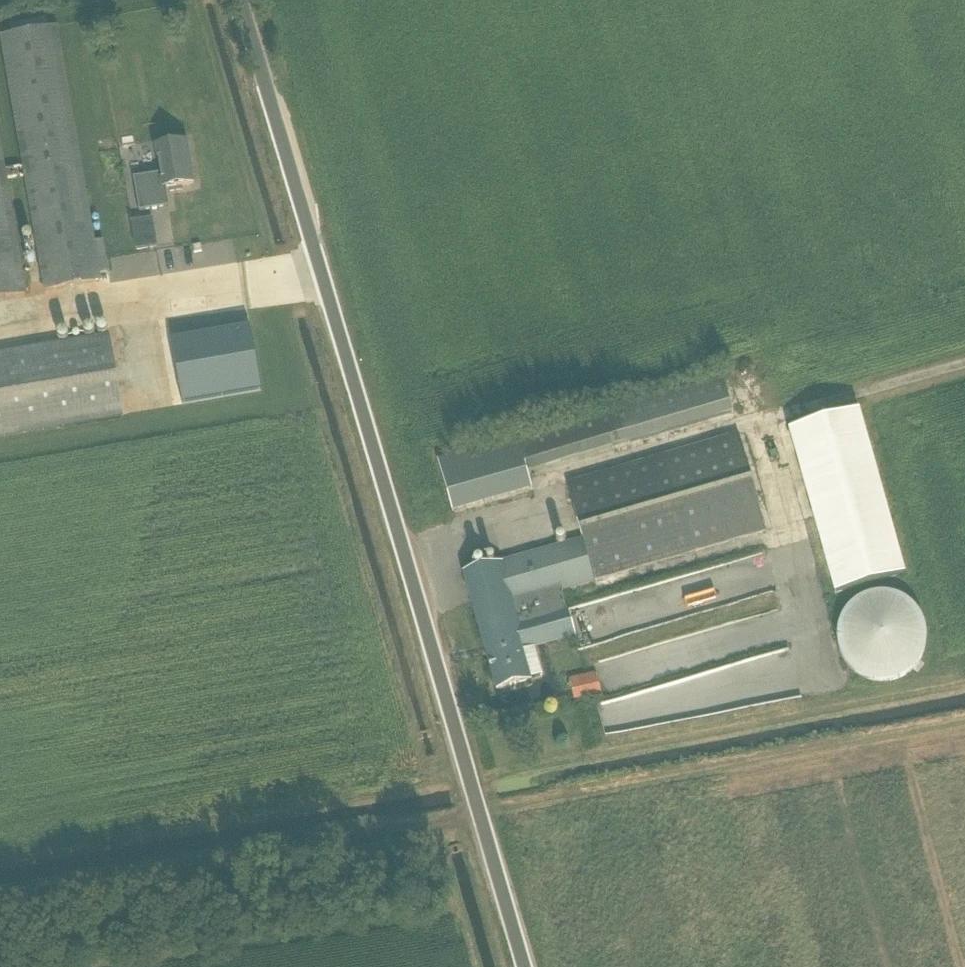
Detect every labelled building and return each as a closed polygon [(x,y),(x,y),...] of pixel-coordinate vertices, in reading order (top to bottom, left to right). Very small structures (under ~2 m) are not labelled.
[(26,294),(6,180),(26,177),(46,291),(101,281),(100,275),(94,242),(57,26),(2,36),(24,167),(5,170),(0,143),(0,299),(26,294)] [(148,142),(123,146),(125,157),(149,154),(148,142)] [(162,175),(134,179),(140,213),(170,208),(167,189),(194,184),(187,143),(167,146),(158,148),(162,175)] [(134,250),(156,245),(150,217),(128,222),(134,250)] [(104,241),(94,242),(100,275),(109,273),(104,241)] [(251,328),(172,342),(183,405),(262,392),(251,328)] [(124,415),(110,337),(0,355),(0,436),(124,415)] [(524,468),(732,419),(724,387),(434,456),(447,513),(530,493),(524,468)] [(858,412),(789,431),(836,595),(905,576),(858,412)] [(464,574),(497,690),(531,681),(522,650),(575,635),(562,590),(766,532),(738,434),(566,483),(582,541),(464,574)] [(768,554),(743,556),(745,576),(770,574),(768,554)] [(879,597),(874,598),(867,600),(862,602),(854,608),(848,614),(843,622),(841,628),(839,637),(839,644),(839,650),(842,657),(844,664),(849,671),(856,677),(864,682),(872,685),(878,686),(885,686),(892,685),(899,684),(907,680),(914,674),(919,669),(922,665),(925,658),(927,652),(928,645),(928,636),(926,628),(924,623),(919,614),(915,610),(911,606),(902,601),(897,599),(891,597),(886,597),(879,597)] [(569,681),(574,700),(601,692),(595,674),(569,681)]
